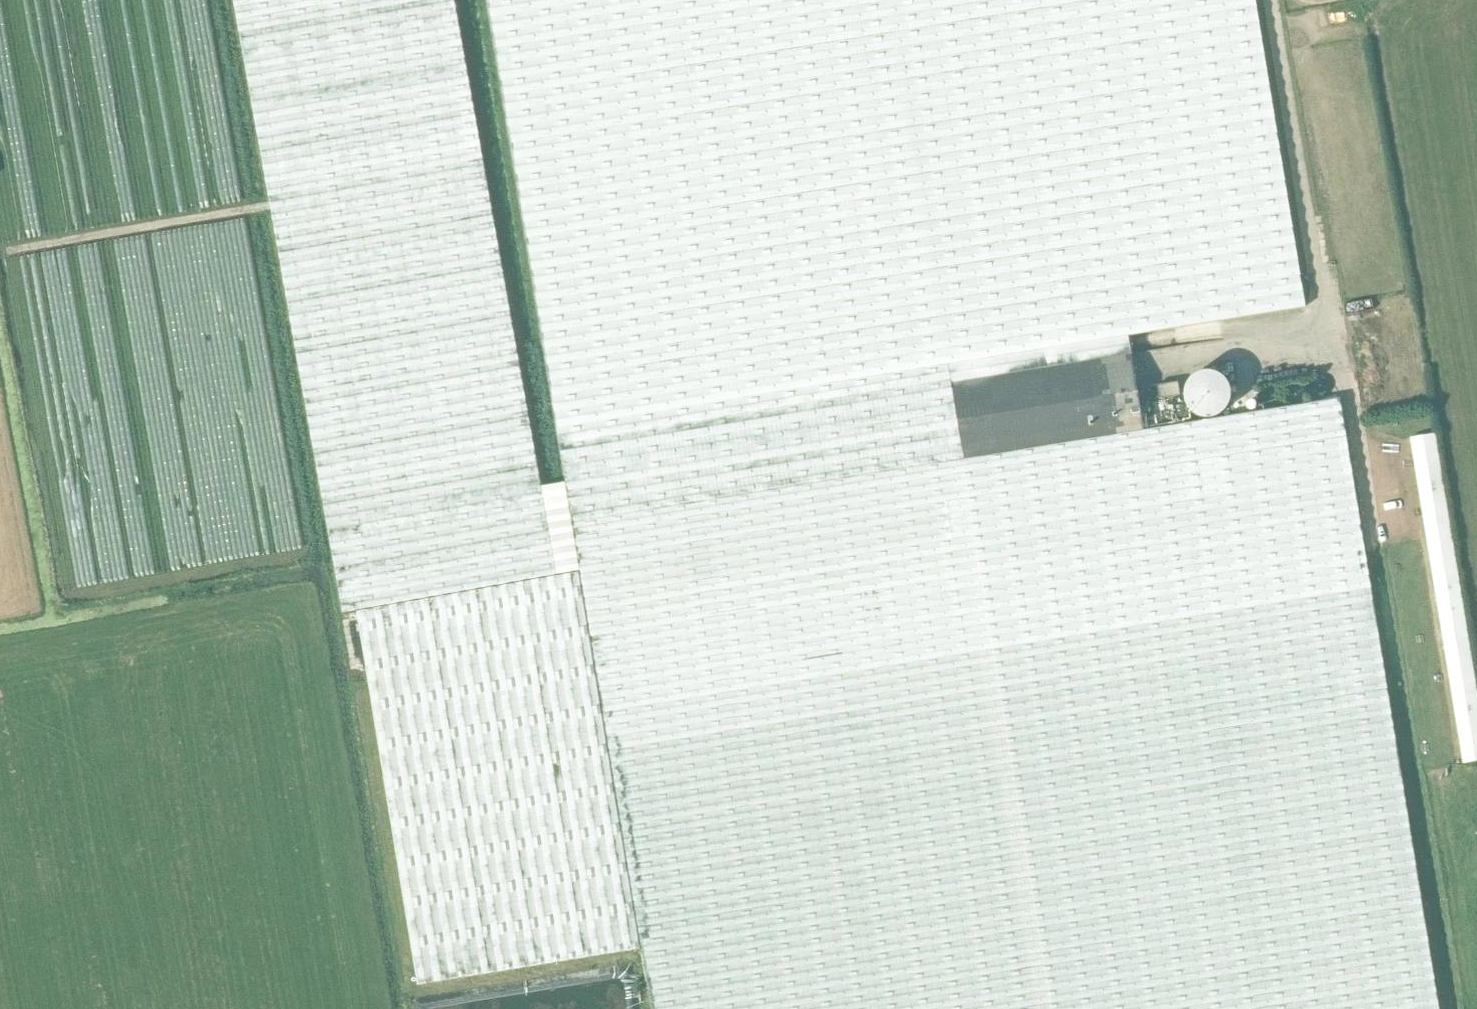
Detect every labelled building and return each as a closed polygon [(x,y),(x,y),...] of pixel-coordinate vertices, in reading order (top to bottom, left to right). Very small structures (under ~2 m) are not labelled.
[(344,615),(358,612),(418,985),(642,948),(593,649),(566,482),(543,486),(455,0),(234,0),(344,615)] [(566,482),(593,649),(642,948),(652,1008),(1439,1008),(1341,398),(1143,430),(1128,336),(1305,307),(1292,227),(1255,0),(488,0),(566,482)] [(1230,386),(1229,383),(1228,381),(1226,379),(1225,377),(1223,375),(1221,374),(1219,372),(1216,371),(1214,371),(1212,370),(1209,370),(1207,370),(1204,370),(1202,370),(1199,371),(1197,372),(1195,374),(1193,375),(1191,377),(1189,379),(1188,381),(1187,383),(1186,385),(1185,388),(1184,390),(1184,393),(1184,395),(1185,398),(1186,400),(1186,403),(1188,405),(1189,407),(1191,409),(1192,411),(1194,412),(1197,413),(1199,414),(1201,415),(1204,416),(1206,416),(1209,416),(1211,416),(1214,415),(1216,415),(1218,414),(1221,412),(1223,411),(1224,409),(1226,407),(1227,405),(1229,403),(1230,401),(1230,398),(1231,396),(1231,393),(1231,391),(1230,388),(1230,386)] [(1435,434),(1411,438),(1420,489),(1444,486),(1435,434)] [(1444,486),(1420,489),(1428,541),(1452,537),(1444,486)] [(1452,537),(1428,541),(1438,601),(1462,597),(1452,537)] [(1462,597),(1438,601),(1447,660),(1471,656),(1462,597)] [(1447,660),(1456,711),(1476,707),(1476,692),(1471,656),(1447,660)] [(1456,711),(1464,762),(1476,760),(1476,707),(1456,711)]
